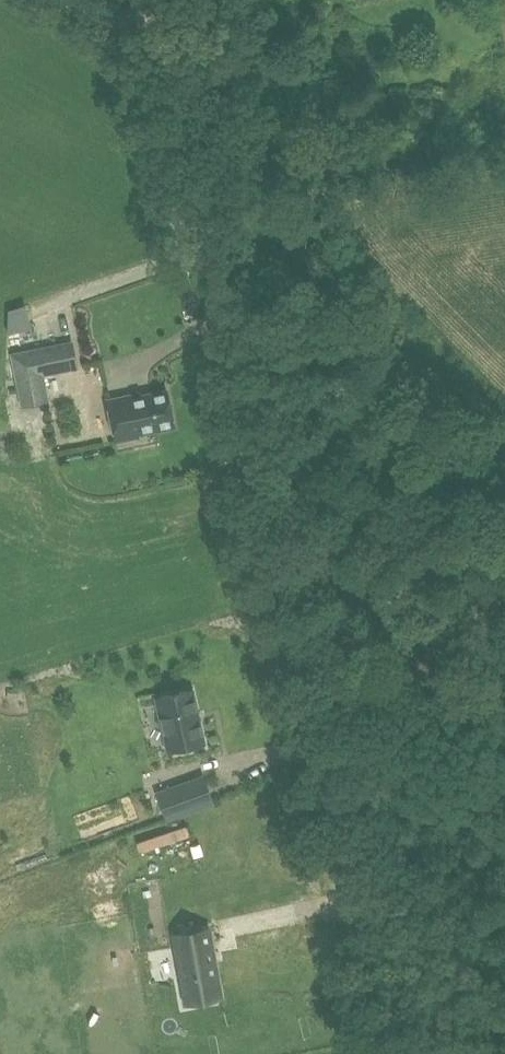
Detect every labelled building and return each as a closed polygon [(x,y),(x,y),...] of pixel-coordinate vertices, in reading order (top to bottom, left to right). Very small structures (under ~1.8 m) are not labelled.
[(21,406),(48,401),(42,375),(77,368),(71,341),(10,354),(21,406)] [(140,435),(175,427),(167,390),(134,397),(134,395),(107,400),(116,442),(140,437),(140,435)] [(191,690),(157,697),(168,751),(203,743),(191,690)] [(202,779),(158,795),(167,819),(211,802),(202,779)] [(245,895),(263,890),(260,878),(241,883),(245,895)] [(209,928),(175,934),(188,997),(221,990),(209,928)]
